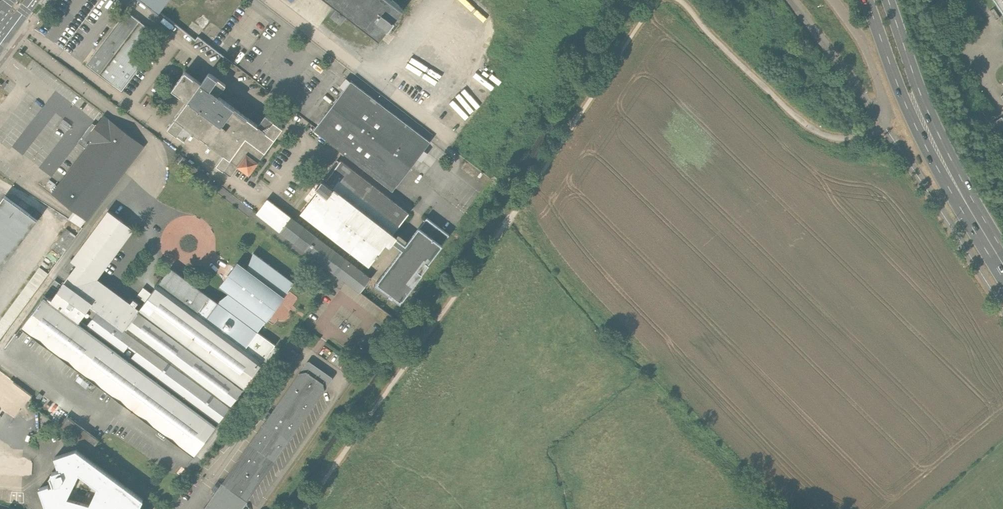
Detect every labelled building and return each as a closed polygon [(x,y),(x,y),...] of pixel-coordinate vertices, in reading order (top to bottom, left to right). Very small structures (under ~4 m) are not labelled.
[(159,13),(169,0),(142,0),(159,13)] [(392,0),(330,0),(338,6),(332,14),(337,17),(342,21),(348,13),(381,39),(404,9),(392,0)] [(127,12),(87,64),(122,91),(141,67),(133,61),(154,32),(127,12)] [(186,71),(172,89),(188,101),(174,121),(168,128),(177,134),(178,133),(185,139),(192,130),(220,151),(225,155),(217,165),(224,170),(225,169),(232,173),(239,163),(250,171),(278,134),(283,127),(267,115),(259,126),(217,95),(225,85),(209,73),(202,83),(199,81),(186,71)] [(316,128),(314,131),(393,191),(431,141),(351,81),(316,128)] [(86,149),(52,194),(76,212),(70,220),(81,227),(144,146),(103,115),(96,126),(92,123),(88,128),(78,142),(86,149)] [(408,211),(339,158),(319,183),(315,189),(318,192),(301,215),(369,267),(386,245),(391,248),(394,244),(397,240),(390,235),(408,211)] [(38,220),(5,196),(0,203),(0,271),(38,220)] [(267,200),(257,213),(338,276),(393,318),(403,304),(378,285),(267,200)] [(45,295),(22,327),(194,455),(275,345),(257,332),(246,348),(205,318),(159,284),(139,309),(136,306),(139,302),(134,299),(130,303),(97,278),(134,229),(109,211),(72,260),(70,259),(64,268),(71,274),(62,286),(54,281),(51,286),(52,287),(45,296),(45,295)] [(404,251),(378,285),(403,304),(453,239),(428,219),(406,247),(401,243),(397,240),(394,244),(398,247),(404,251)] [(76,236),(66,228),(55,243),(56,244),(52,249),(62,256),(76,236)] [(217,302),(205,318),(246,348),(257,332),(294,284),(253,253),(248,269),(238,261),(233,268),(229,274),(223,281),(219,286),(229,293),(217,302)] [(39,267),(0,321),(0,339),(48,274),(39,267)] [(171,268),(159,284),(205,318),(217,302),(180,275),(175,271),(171,268)] [(324,390),(324,388),(326,387),(332,379),(332,377),(309,361),(307,361),(301,370),(302,372),(299,373),(273,410),(204,508),(242,508),(324,390)] [(0,398),(13,380),(0,370),(0,411),(3,409),(4,407),(4,405),(4,402),(3,400),(0,398)] [(66,417),(59,427),(94,453),(102,443),(66,417)] [(54,480),(50,482),(49,480),(40,483),(48,505),(63,508),(142,508),(138,506),(145,494),(77,445),(55,453),(58,461),(60,460),(62,464),(53,468),(51,471),(54,480)] [(24,472),(25,458),(0,456),(0,475),(24,477),(25,479),(30,481),(33,480),(36,478),(37,472),(24,472)]
